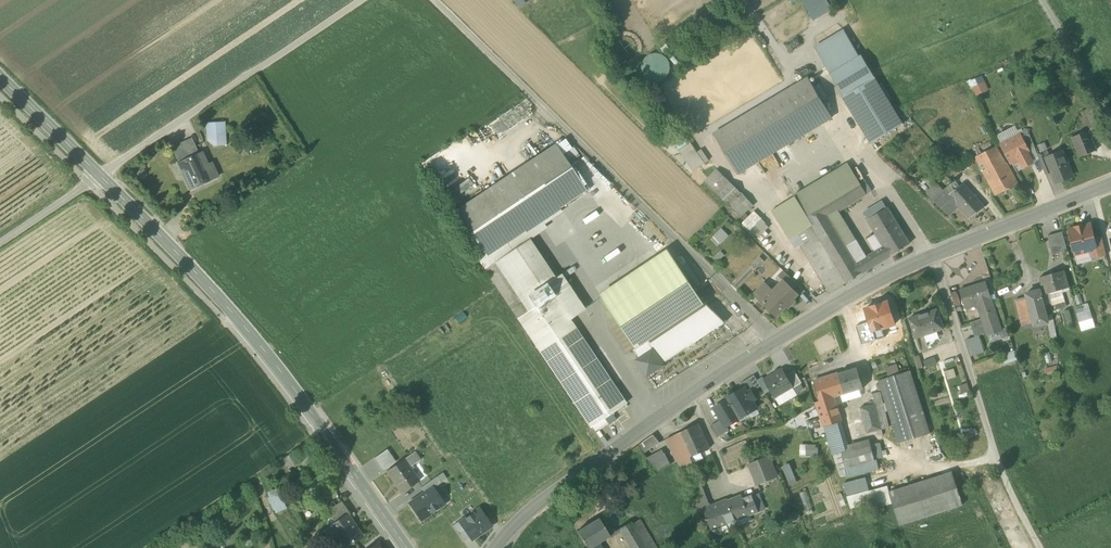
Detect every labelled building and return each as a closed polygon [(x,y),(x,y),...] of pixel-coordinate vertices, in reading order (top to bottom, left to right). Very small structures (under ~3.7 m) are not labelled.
[(814,21),(833,9),(827,0),(802,0),(814,21)] [(844,30),(816,47),(845,96),(875,77),(861,55),(860,56),(844,30)] [(667,80),(668,54),(645,53),(644,79),(667,80)] [(843,97),(871,143),(903,124),(875,77),(845,96),(843,97)] [(714,134),(738,174),(832,117),(809,78),(714,134)] [(974,87),(977,93),(986,89),(983,83),(974,87)] [(1086,113),(1093,131),(1099,129),(1092,111),(1086,113)] [(1090,133),(1093,131),(1086,113),(1082,115),(1089,132),(1090,133)] [(206,123),(207,136),(225,135),(225,122),(206,123)] [(995,137),(1000,144),(1019,134),(1015,127),(995,137)] [(1019,134),(1029,151),(1035,148),(1028,130),(1019,134)] [(1073,139),(1081,159),(1097,152),(1090,133),(1089,132),(1073,139)] [(1019,159),(1023,167),(1032,162),(1028,154),(1030,153),(1029,151),(1019,134),(1000,144),(1010,163),(1019,159)] [(171,148),(178,162),(196,154),(190,139),(171,148)] [(679,150),(694,171),(705,164),(690,142),(679,150)] [(483,256),(484,256),(585,189),(555,144),(507,175),(454,211),(454,210),(453,211),(454,212),(483,256)] [(983,171),(996,195),(1018,185),(1013,176),(1012,177),(1005,164),(995,146),(976,156),(980,165),(984,163),(987,169),(983,171)] [(1038,156),(1046,174),(1052,171),(1047,160),(1051,158),(1048,152),(1038,156)] [(177,163),(190,190),(211,180),(218,177),(212,165),(205,168),(198,153),(196,154),(178,162),(177,163)] [(1052,171),(1056,183),(1072,176),(1067,163),(1068,163),(1065,155),(1064,155),(1063,153),(1051,158),(1047,160),(1052,171)] [(829,292),(888,257),(882,248),(875,252),(867,257),(868,259),(858,265),(834,225),(842,220),(836,211),(843,207),(843,208),(867,194),(859,182),(849,165),(795,197),(811,225),(795,235),(795,236),(801,245),(829,292)] [(706,181),(730,204),(741,194),(717,170),(706,181)] [(859,182),(867,194),(872,190),(865,178),(859,182)] [(926,194),(933,201),(943,191),(935,184),(926,194)] [(963,186),(946,198),(954,207),(958,204),(959,206),(962,209),(965,207),(973,216),(984,209),(963,186)] [(478,259),(517,319),(536,307),(528,295),(546,283),(553,295),(569,319),(584,309),(560,273),(555,277),(529,239),(591,198),(585,189),(484,256),(483,256),(478,259)] [(742,193),(741,194),(730,204),(741,216),(753,205),(742,193)] [(811,225),(795,197),(772,211),(790,239),(795,236),(795,235),(811,225)] [(947,216),(959,206),(958,204),(954,207),(946,198),(941,202),(939,199),(934,203),(947,216)] [(885,246),(891,255),(909,244),(887,207),(883,210),(879,203),(865,212),(865,213),(877,233),(885,246)] [(742,223),(746,227),(758,214),(754,211),(742,223)] [(762,218),(758,214),(746,227),(750,231),(751,230),(762,218)] [(766,222),(762,218),(751,230),(755,234),(765,223),(766,222)] [(868,259),(867,257),(842,220),(834,225),(858,265),(868,259)] [(765,223),(755,234),(758,237),(759,237),(765,230),(769,227),(765,223)] [(1081,249),(1086,252),(1090,250),(1091,250),(1089,239),(1094,238),(1091,224),(1069,229),(1074,251),(1081,249)] [(722,228),(713,236),(721,244),(729,235),(722,228)] [(765,230),(759,237),(763,241),(769,234),(765,230)] [(1047,236),(1053,254),(1067,251),(1062,232),(1047,236)] [(875,252),(882,248),(885,246),(877,233),(867,239),(875,252)] [(795,236),(790,239),(795,249),(801,245),(795,236)] [(1091,250),(1093,258),(1107,255),(1102,236),(1094,238),(1089,239),(1091,250)] [(885,246),(882,248),(888,257),(891,255),(885,246)] [(600,294),(607,305),(675,259),(668,248),(600,294)] [(1092,260),(1090,250),(1086,252),(1075,254),(1077,264),(1092,260)] [(721,251),(714,257),(718,261),(725,255),(721,251)] [(751,265),(756,270),(765,261),(760,256),(751,265)] [(607,305),(636,348),(636,349),(648,341),(682,318),(705,303),(704,303),(675,259),(607,305)] [(784,281),(793,289),(798,284),(784,270),(777,278),(782,283),(784,281)] [(1040,277),(1043,289),(1045,294),(1062,289),(1069,287),(1064,270),(1040,277)] [(755,295),(776,315),(788,303),(790,305),(795,300),(793,298),(797,294),(793,289),(784,281),(782,283),(774,292),(766,284),(755,295)] [(965,306),(976,302),(991,298),(986,282),(960,290),(965,306)] [(528,295),(536,307),(553,295),(546,283),(528,295)] [(1027,297),(1030,309),(1034,322),(1035,326),(1048,322),(1046,315),(1044,306),(1041,295),(1045,294),(1043,289),(1026,294),(1027,297)] [(1041,295),(1044,306),(1052,304),(1052,306),(1055,305),(1065,302),(1066,302),(1062,289),(1045,294),(1041,295)] [(957,291),(950,293),(955,307),(961,305),(957,291)] [(1074,293),(1077,305),(1083,303),(1079,292),(1074,293)] [(569,319),(553,295),(536,307),(517,319),(590,427),(592,426),(597,423),(612,413),(626,403),(569,319)] [(1016,300),(1019,312),(1030,309),(1027,297),(1016,300)] [(1001,330),(991,298),(976,302),(977,305),(978,305),(982,319),(971,322),(972,328),(985,324),(987,333),(987,335),(1000,331),(1001,330)] [(865,308),(869,322),(875,341),(885,337),(882,328),(895,324),(888,301),(865,308)] [(682,318),(697,341),(717,328),(725,323),(708,305),(705,302),(704,303),(705,303),(682,318)] [(1085,311),(1083,305),(1075,307),(1076,313),(1085,311)] [(1023,325),(1034,322),(1030,309),(1019,312),(1023,325)] [(1069,309),(1064,311),(1068,325),(1073,324),(1069,309)] [(1085,311),(1076,313),(1082,331),(1095,327),(1090,309),(1085,311)] [(909,322),(916,339),(925,336),(937,332),(943,330),(936,310),(925,314),(926,316),(909,322)] [(1048,322),(1050,339),(1057,337),(1053,314),(1046,315),(1048,322)] [(682,318),(648,341),(664,363),(697,341),(682,318)] [(862,345),(875,341),(869,322),(856,326),(862,345)] [(972,328),(975,337),(976,336),(987,333),(985,324),(972,328)] [(722,335),(717,328),(664,363),(665,365),(669,370),(722,335)] [(1000,331),(1003,338),(1009,336),(1006,328),(1001,330),(1000,331)] [(937,332),(925,336),(927,342),(940,338),(937,332)] [(982,353),(976,336),(975,337),(965,340),(970,356),(982,353)] [(665,365),(664,363),(648,341),(636,349),(636,348),(634,349),(639,357),(636,359),(648,377),(665,365)] [(1002,355),(1005,363),(1017,360),(1014,352),(1002,355)] [(1044,353),(1046,363),(1052,361),(1050,352),(1044,353)] [(915,356),(919,369),(923,368),(919,355),(915,356)] [(924,360),(926,367),(937,363),(934,356),(924,360)] [(807,364),(809,369),(818,365),(816,360),(807,364)] [(885,367),(888,377),(900,373),(897,363),(885,367)] [(1046,368),(1048,375),(1058,372),(1056,365),(1046,368)] [(857,368),(838,374),(844,394),(859,389),(863,388),(857,368)] [(945,371),(948,379),(956,377),(954,368),(945,371)] [(771,390),(775,397),(792,387),(793,387),(786,376),(782,369),(765,380),(768,385),(771,390)] [(794,371),(786,376),(793,387),(792,387),(793,388),(800,384),(802,383),(794,371)] [(879,380),(898,443),(929,434),(910,371),(900,373),(888,377),(879,380)] [(840,395),(844,394),(838,374),(813,381),(819,401),(840,395)] [(744,387),(748,393),(751,391),(752,391),(761,386),(757,379),(754,375),(741,383),(744,388),(744,387)] [(761,386),(762,389),(768,385),(765,380),(762,376),(757,379),(761,386)] [(962,393),(970,391),(967,382),(960,385),(962,393)] [(800,384),(793,388),(796,393),(803,389),(800,384)] [(739,419),(740,418),(738,415),(747,410),(749,413),(757,408),(752,400),(755,398),(752,391),(751,391),(748,393),(744,387),(744,388),(732,395),(731,393),(725,396),(728,400),(739,419)] [(779,405),(797,394),(796,393),(793,388),(792,387),(775,397),(779,405)] [(840,395),(842,402),(862,396),(859,389),(844,394),(840,395)] [(875,404),(881,429),(889,428),(880,392),(872,394),(875,404)] [(816,402),(823,426),(824,426),(841,421),(837,407),(843,405),(842,402),(840,395),(819,401),(816,402)] [(727,426),(739,419),(728,400),(715,407),(722,419),(726,426),(727,426)] [(860,408),(866,433),(881,429),(875,404),(860,408)] [(757,408),(749,413),(750,415),(751,417),(759,413),(757,408)] [(750,415),(749,413),(747,410),(738,415),(740,418),(739,419),(741,421),(750,415)] [(597,423),(600,427),(607,422),(608,424),(616,419),(612,413),(597,423)] [(711,426),(717,437),(729,430),(727,426),(726,426),(722,419),(711,426)] [(824,426),(827,434),(843,429),(841,421),(824,426)] [(592,426),(595,431),(600,427),(597,423),(592,426)] [(687,450),(690,457),(701,452),(709,448),(698,424),(690,428),(698,445),(687,450)] [(677,458),(681,468),(693,462),(690,457),(687,450),(698,445),(690,428),(667,439),(676,458),(677,458)] [(845,468),(856,465),(851,449),(849,450),(843,429),(827,434),(833,454),(840,475),(846,474),(845,468)] [(637,445),(644,453),(652,447),(659,443),(653,434),(637,445)] [(879,443),(871,445),(874,460),(876,459),(882,458),(879,443)] [(800,444),(800,455),(819,455),(818,447),(816,447),(816,444),(800,444)] [(856,465),(874,460),(871,445),(871,444),(851,449),(856,465)] [(282,458),(291,470),(307,459),(299,447),(282,458)] [(387,449),(374,458),(383,470),(395,462),(387,449)] [(647,458),(658,472),(670,465),(662,449),(656,452),(647,458)] [(387,471),(402,493),(418,481),(409,467),(421,459),(415,451),(408,456),(387,471)] [(701,452),(690,457),(693,462),(703,458),(701,452)] [(750,464),(758,484),(776,477),(768,457),(750,464)] [(879,469),(876,459),(874,460),(856,465),(845,468),(846,474),(847,477),(879,469)] [(782,466),(790,485),(798,482),(790,463),(782,466)] [(952,472),(889,492),(893,503),(900,525),(962,505),(952,472)] [(437,476),(441,482),(446,479),(442,473),(437,476)] [(317,481),(322,488),(332,482),(327,475),(317,481)] [(421,488),(425,493),(433,487),(433,488),(441,482),(437,476),(421,488)] [(869,511),(893,503),(889,492),(887,485),(869,490),(865,477),(842,484),(851,510),(867,505),(869,511)] [(697,502),(700,512),(704,510),(711,507),(710,504),(701,483),(690,487),(696,503),(697,502)] [(425,493),(409,503),(421,520),(444,503),(433,488),(433,487),(425,493)] [(278,488),(267,492),(275,513),(286,508),(278,488)] [(800,493),(807,515),(813,513),(806,491),(800,493)] [(749,514),(750,515),(764,509),(758,493),(752,496),(743,499),(749,514)] [(728,501),(720,504),(728,523),(736,520),(749,514),(743,499),(742,496),(728,501)] [(327,510),(335,522),(346,514),(347,515),(349,514),(340,501),(327,510)] [(727,523),(728,523),(720,504),(711,507),(704,510),(711,529),(712,529),(727,523)] [(491,526),(479,509),(460,522),(460,523),(470,537),(472,539),(491,526)] [(338,538),(344,546),(360,535),(347,515),(346,514),(335,522),(322,530),(331,543),(338,538)] [(736,520),(728,523),(730,529),(752,521),(750,515),(749,514),(736,520)] [(223,515),(217,524),(228,531),(234,522),(223,515)] [(596,545),(610,537),(599,518),(577,532),(587,547),(591,547),(596,545)] [(459,521),(452,526),(463,542),(470,537),(460,523),(460,522),(459,521)] [(632,526),(645,547),(655,547),(641,521),(632,526)] [(632,526),(630,522),(618,529),(630,547),(645,547),(632,526)] [(727,523),(712,529),(713,532),(720,535),(729,531),(727,523)]
